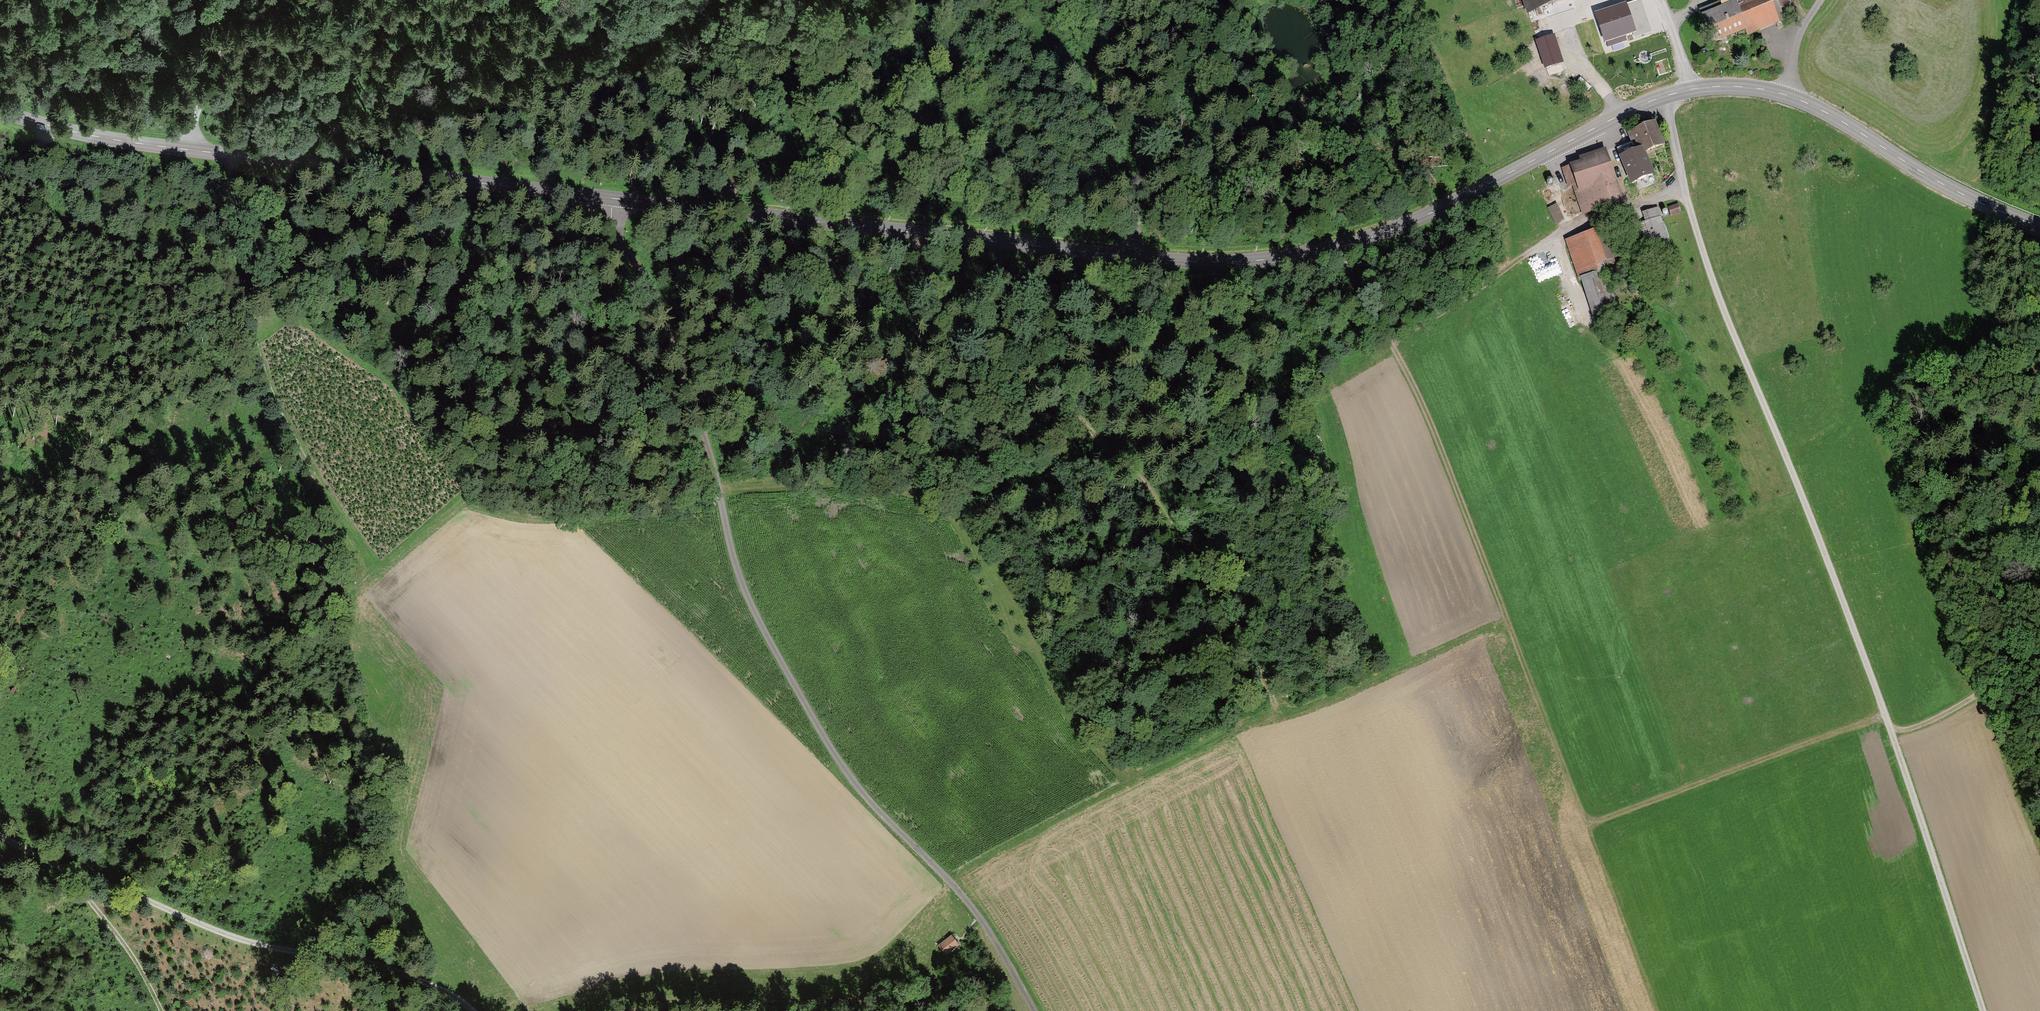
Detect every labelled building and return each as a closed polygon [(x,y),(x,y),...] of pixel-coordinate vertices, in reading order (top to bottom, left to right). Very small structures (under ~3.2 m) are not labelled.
[(1527,12),(1561,0),(1523,0),(1527,12)] [(1652,32),(1641,0),(1635,0),(1628,2),(1627,0),(1594,11),(1604,42),(1607,41),(1609,46),(1628,40),(1626,34),(1633,32),(1634,38),(1652,32)] [(1714,41),(1744,30),(1746,36),(1786,20),(1781,5),(1790,2),(1789,0),(1721,0),(1701,8),(1714,41)] [(1535,40),(1545,68),(1564,61),(1554,33),(1535,40)] [(1654,119),(1628,130),(1633,141),(1618,148),(1632,181),(1654,171),(1644,150),(1664,141),(1654,119)] [(1572,185),(1580,211),(1623,197),(1607,146),(1577,155),(1577,158),(1567,161),(1568,164),(1561,166),(1567,187),(1572,185)] [(1677,205),(1669,208),(1672,216),(1680,213),(1677,205)] [(1639,221),(1649,248),(1670,241),(1658,206),(1641,212),(1644,220),(1639,221)] [(1607,226),(1564,239),(1578,282),(1580,282),(1593,321),(1617,313),(1602,268),(1619,262),(1607,226)] [(959,947),(951,934),(937,944),(945,956),(959,947)]
